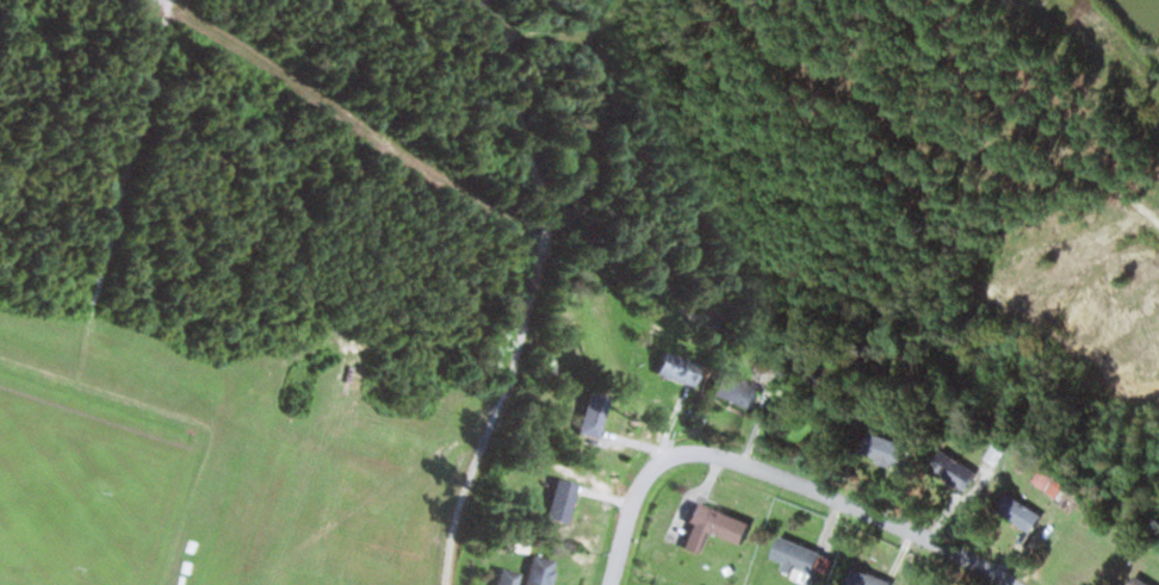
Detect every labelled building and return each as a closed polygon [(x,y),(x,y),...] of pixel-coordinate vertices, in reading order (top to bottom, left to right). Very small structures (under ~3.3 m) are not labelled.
[(689,391),(703,374),(678,351),(663,368),(689,391)] [(766,390),(726,372),(716,393),(756,411),(766,390)] [(612,398),(589,393),(581,433),(603,438),(612,398)] [(879,429),(866,453),(900,471),(913,448),(879,429)] [(981,470),(947,449),(934,470),(968,491),(981,470)] [(549,517),(571,523),(581,483),(559,478),(549,517)] [(1039,530),(1048,511),(1009,493),(1000,513),(1039,530)] [(756,521),(700,503),(685,547),(704,554),(712,531),(748,543),(756,521)] [(814,583),(819,568),(829,572),(834,555),(784,538),(777,559),(787,562),(784,573),(814,583)] [(560,562),(537,553),(526,584),(552,584),(560,562)] [(896,582),(859,565),(850,584),(895,584),(896,582)] [(1143,574),(1135,584),(1158,584),(1143,574)]
